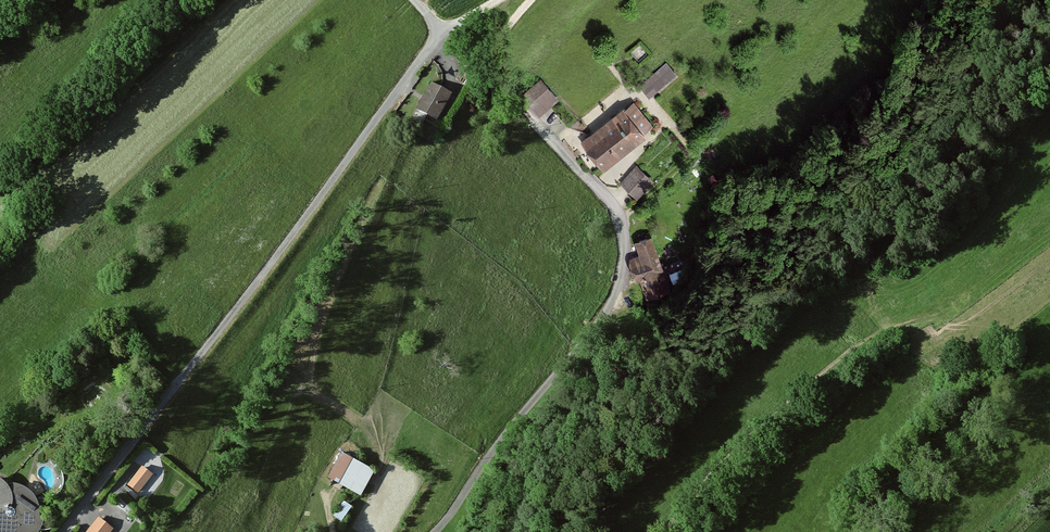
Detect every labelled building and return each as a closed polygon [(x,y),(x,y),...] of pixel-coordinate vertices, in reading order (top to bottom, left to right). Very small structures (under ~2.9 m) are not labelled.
[(675,73),(666,63),(639,85),(648,96),(675,73)] [(532,112),(552,93),(536,77),(516,96),(532,112)] [(451,93),(432,82),(416,108),(436,119),(451,93)] [(655,124),(630,94),(573,140),(596,168),(655,124)] [(647,179),(632,166),(617,182),(632,196),(647,179)] [(668,286),(649,233),(634,239),(639,255),(638,255),(627,259),(631,270),(643,266),(645,272),(652,292),(668,286)] [(121,402),(117,407),(128,415),(132,410),(121,402)] [(377,473),(343,454),(328,479),(362,498),(377,473)] [(142,468),(129,486),(139,494),(153,476),(142,468)] [(0,479),(0,531),(17,531),(19,525),(41,531),(42,521),(40,506),(33,495),(20,483),(14,493),(9,485),(1,479),(0,479)] [(117,531),(100,518),(90,531),(116,531),(117,531)]
